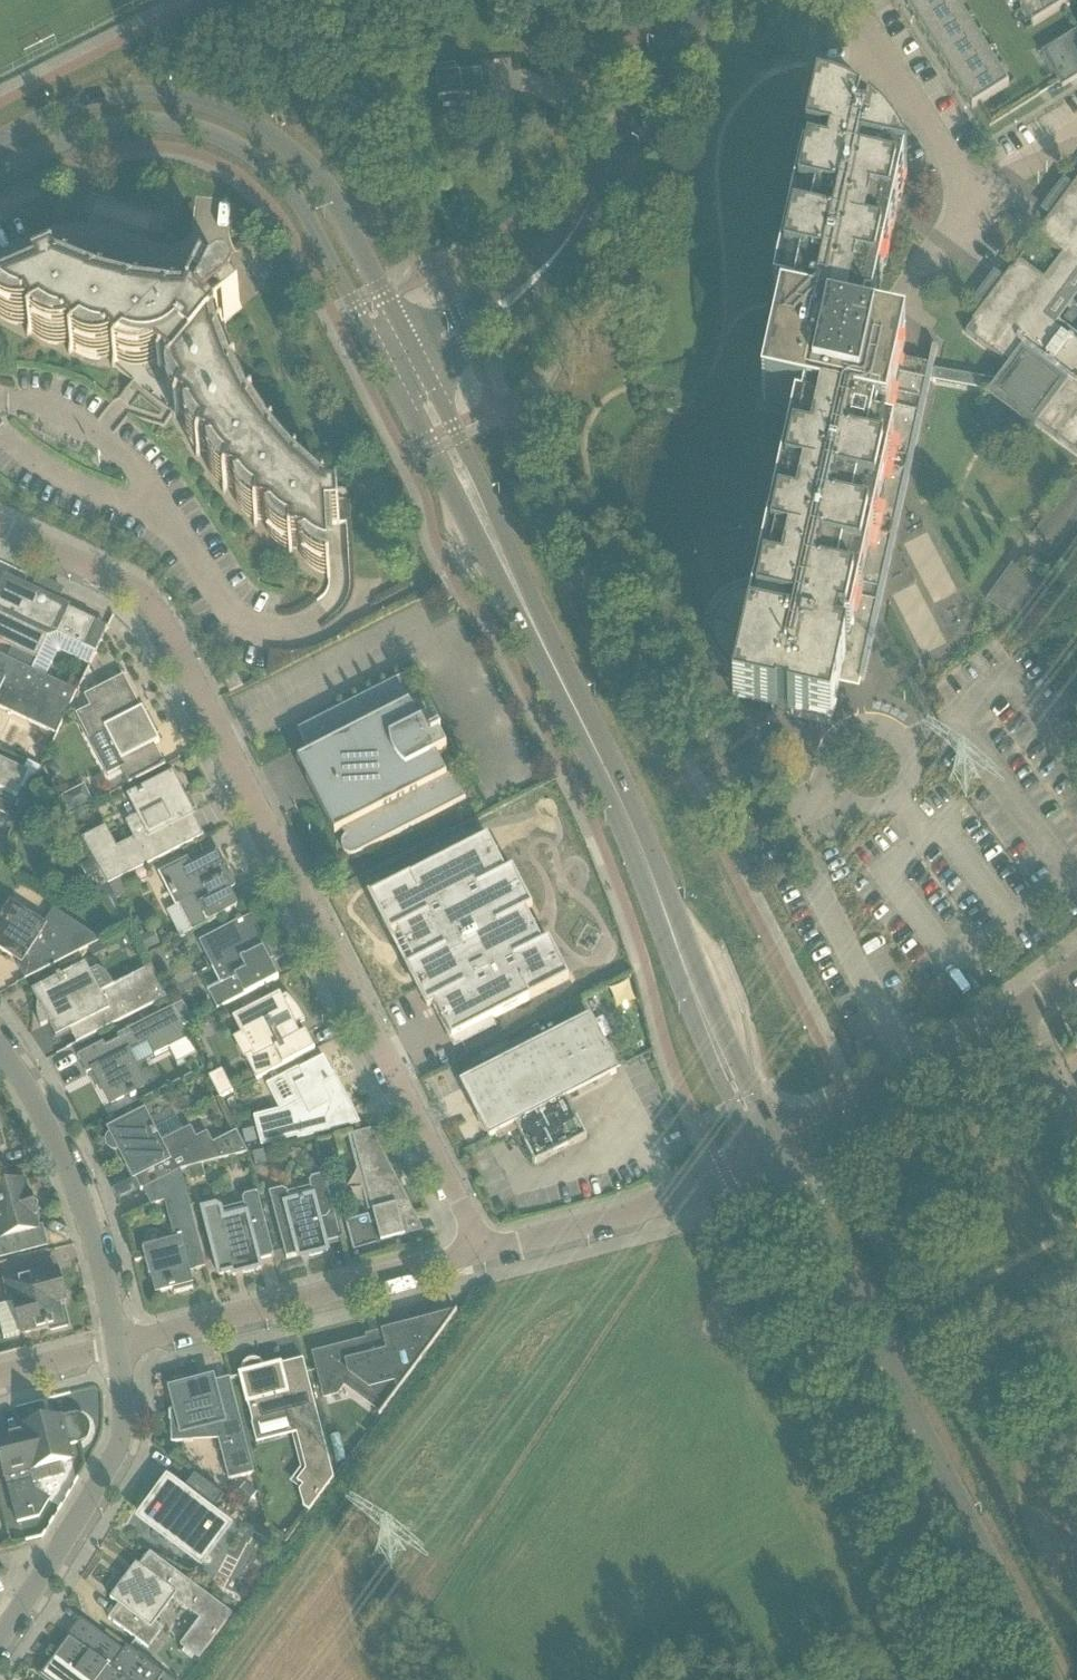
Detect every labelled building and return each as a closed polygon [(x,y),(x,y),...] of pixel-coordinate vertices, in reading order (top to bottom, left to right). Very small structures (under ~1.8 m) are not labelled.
[(954,0),(915,0),(911,3),(907,5),(918,23),(954,0)] [(965,17),(954,0),(918,23),(928,40),(965,17)] [(1022,10),(1038,0),(1015,0),(1022,10)] [(1069,4),(1067,0),(1038,0),(1022,10),(1033,27),(1069,4)] [(939,57),(976,34),(965,17),(928,40),(939,57)] [(1041,54),(1062,88),(1076,78),(1076,31),(1041,54)] [(950,75),(987,52),(976,34),(939,57),(950,75)] [(385,43),(376,47),(370,50),(376,62),(391,54),(385,43)] [(961,92),(998,69),(987,52),(950,75),(961,92)] [(437,95),(439,96),(439,97),(438,97),(439,100),(441,100),(441,99),(443,98),(443,107),(459,106),(458,97),(460,97),(460,98),(484,96),(484,94),(483,94),(482,92),(491,91),(490,76),(481,76),(481,75),(482,75),(482,72),(458,74),(458,75),(456,76),(456,66),(440,68),(441,77),(439,77),(439,76),(436,76),(437,79),(438,79),(438,80),(436,81),(435,81),(434,82),(433,84),(432,85),(432,87),(432,88),(432,90),(432,91),(433,92),(434,93),(435,94),(436,95),(437,95)] [(972,109),(1009,86),(998,69),(961,92),(972,109)] [(1072,188),(1064,182),(1052,198),(1050,197),(1049,199),(1051,200),(1043,210),(1051,216),(1043,226),(1045,227),(1037,237),(1062,256),(1044,279),(1019,261),(1011,271),(1010,270),(1003,280),(995,275),(987,285),(986,284),(984,286),(986,287),(974,303),(981,309),(972,322),(973,323),(965,334),(1013,369),(1001,385),(997,382),(933,370),(937,349),(932,348),(929,364),(902,358),(905,342),(901,341),(902,340),(863,332),(865,321),(868,322),(872,323),(884,269),(886,270),(889,257),(887,256),(898,204),(900,205),(903,192),(901,191),(904,178),(907,179),(905,173),(903,168),(900,164),(903,160),(887,144),(887,145),(882,139),(876,133),(870,128),(873,118),(859,115),(858,120),(849,115),(838,111),(828,108),(817,105),(811,132),(803,130),(798,152),(807,154),(806,156),(829,161),(827,174),(803,169),(794,209),(792,208),(789,221),(791,222),(780,274),(778,273),(775,286),(777,287),(774,301),(778,302),(778,303),(792,306),(790,316),(785,315),(785,316),(781,314),(762,401),(766,402),(766,403),(805,411),(800,421),(796,420),(784,473),(782,473),(779,486),(781,487),(769,539),(767,538),(764,551),(766,552),(759,584),(755,584),(751,584),(746,584),(742,585),(738,586),(734,588),(730,589),(726,591),(723,594),(719,597),(716,600),(714,603),(711,606),(709,610),(707,614),(705,618),(704,622),(703,626),(703,630),(702,635),(703,639),(703,643),(704,648),(706,652),(708,656),(710,660),(713,664),(715,668),(719,671),(722,674),(726,676),(730,679),(734,681),(738,682),(733,704),(776,713),(776,710),(788,713),(788,712),(788,713),(787,715),(831,725),(842,673),(859,677),(859,681),(864,682),(920,426),(930,382),(995,393),(1076,454),(1076,181),(1072,188)] [(156,364),(161,368),(158,373),(160,374),(163,369),(173,377),(171,380),(172,381),(174,382),(175,386),(176,390),(178,394),(180,398),(183,402),(174,416),(176,418),(180,411),(191,418),(185,428),(187,436),(192,444),(199,451),(196,456),(198,458),(201,450),(214,456),(209,467),(212,474),(217,482),(225,488),(223,494),(225,494),(228,487),(240,491),(237,502),(241,509),(247,516),(255,521),(254,527),(257,528),(259,520),(271,522),(269,534),(274,540),(281,546),(290,550),(290,556),(292,557),(293,549),(306,550),(305,561),(311,567),(319,572),(328,575),(328,581),(329,581),(330,581),(329,559),(327,524),(338,523),(338,524),(340,523),(338,500),(337,500),(337,504),(326,504),(325,487),(324,487),(324,486),(304,467),(285,447),(268,425),(254,401),(241,377),(231,351),(223,325),(243,309),(241,307),(238,309),(232,301),(233,299),(234,297),(234,295),(235,294),(235,292),(234,291),(234,289),(233,287),(232,285),(230,284),(228,283),(226,282),(223,281),(221,281),(219,282),(217,283),(215,284),(213,286),(204,282),(206,278),(203,277),(192,300),(168,298),(144,295),(121,290),(98,283),(75,274),(74,274),(74,273),(58,280),(54,271),(57,269),(56,267),(34,277),(35,279),(36,278),(40,288),(0,305),(0,317),(8,322),(16,325),(26,319),(33,330),(26,334),(27,336),(33,333),(40,339),(49,343),(57,344),(66,337),(74,348),(68,353),(69,355),(74,351),(82,356),(91,359),(100,359),(108,351),(117,361),(112,366),(113,368),(126,356),(129,357),(133,359),(136,360),(140,360),(144,360),(147,360),(148,362),(150,363),(152,360),(156,364)] [(1034,558),(1023,565),(1031,576),(1042,568),(1034,558)] [(1012,564),(986,601),(1030,633),(1056,596),(1012,564)] [(0,593),(0,643),(12,649),(7,659),(32,671),(37,661),(49,636),(50,636),(56,634),(83,647),(95,621),(59,604),(50,600),(31,591),(7,580),(0,593)] [(57,735),(77,692),(0,655),(0,708),(57,735)] [(224,682),(230,694),(243,687),(237,675),(224,682)] [(356,855),(362,852),(465,799),(452,773),(446,776),(436,757),(447,751),(431,719),(420,725),(410,705),(416,702),(403,677),(298,730),(310,755),(297,761),(298,763),(302,761),(310,776),(306,779),(335,835),(342,831),(345,837),(344,838),(343,839),(342,841),(341,843),(341,844),(341,846),(342,848),(342,850),(343,851),(344,852),(346,854),(348,855),(351,855),(352,855),(354,855),(356,855)] [(151,729),(154,727),(148,714),(146,715),(143,709),(138,711),(122,681),(89,698),(95,709),(81,717),(91,737),(105,730),(124,768),(121,769),(129,785),(166,766),(165,763),(161,765),(151,746),(160,742),(156,736),(152,738),(148,731),(151,729)] [(17,796),(28,772),(0,759),(0,788),(17,796)] [(54,762),(42,768),(49,780),(61,774),(54,762)] [(175,777),(172,776),(152,786),(129,797),(140,818),(142,817),(151,836),(139,842),(137,839),(115,850),(104,829),(83,841),(93,860),(100,872),(108,886),(204,837),(191,811),(187,812),(182,801),(185,800),(181,793),(182,791),(182,789),(182,788),(181,785),(180,783),(179,781),(178,780),(177,779),(175,777)] [(84,787),(62,798),(67,807),(69,812),(91,801),(84,787)] [(488,838),(371,898),(391,937),(397,933),(414,966),(407,969),(410,975),(416,986),(419,992),(419,991),(425,1003),(424,1003),(427,1008),(433,1005),(434,1005),(452,1041),(458,1038),(569,981),(549,942),(543,946),(526,913),(532,909),(513,871),(506,874),(488,838)] [(238,905),(231,891),(230,890),(229,891),(225,884),(229,881),(230,880),(231,880),(231,878),(231,877),(231,876),(218,851),(187,867),(185,863),(163,874),(171,889),(169,890),(173,897),(174,897),(193,932),(236,911),(237,910),(237,909),(238,907),(238,906),(238,905)] [(93,860),(80,867),(87,879),(100,872),(93,860)] [(19,963),(18,965),(25,980),(45,970),(88,948),(102,941),(56,911),(43,931),(25,919),(28,913),(11,902),(0,918),(0,951),(9,957),(11,954),(21,960),(19,963)] [(263,952),(268,949),(252,917),(242,922),(241,920),(237,923),(203,940),(207,949),(204,950),(213,967),(221,964),(229,980),(207,991),(217,1010),(279,979),(268,959),(267,960),(263,952)] [(153,932),(138,939),(145,952),(159,945),(153,932)] [(102,941),(88,948),(94,958),(107,951),(102,941)] [(40,1024),(41,1027),(52,1022),(57,1031),(68,1026),(77,1044),(168,997),(152,966),(100,993),(86,964),(32,991),(38,1003),(37,1006),(37,1009),(37,1012),(38,1015),(38,1018),(39,1021),(40,1024)] [(292,1001),(287,995),(280,999),(279,997),(235,1019),(244,1035),(250,1032),(260,1051),(245,1058),(257,1080),(315,1050),(306,1033),(299,1036),(294,1026),(305,1021),(301,1014),(297,1007),(292,1001)] [(183,1003),(173,1008),(183,1028),(193,1023),(183,1003)] [(183,1028),(173,1008),(173,1007),(117,1036),(119,1040),(106,1047),(104,1043),(78,1056),(87,1075),(94,1071),(111,1104),(116,1101),(129,1095),(131,1098),(137,1095),(135,1092),(146,1086),(129,1053),(148,1043),(155,1056),(189,1039),(183,1028)] [(496,1135),(515,1125),(567,1099),(617,1073),(590,1021),(540,1047),(535,1037),(483,1064),(488,1073),(463,1086),(489,1138),(496,1135)] [(279,1111),(256,1117),(263,1145),(297,1136),(296,1135),(301,1134),(302,1140),(313,1137),(334,1131),(330,1116),(351,1111),(340,1089),(338,1090),(334,1081),(336,1081),(333,1075),(324,1058),(304,1068),(286,1078),(285,1078),(291,1090),(295,1088),(301,1100),(297,1102),(279,1111)] [(209,1077),(220,1099),(233,1092),(222,1070),(209,1077)] [(567,1099),(515,1125),(535,1165),(587,1138),(567,1099)] [(108,1141),(108,1142),(108,1143),(108,1144),(108,1145),(109,1145),(109,1146),(109,1147),(110,1147),(110,1148),(111,1148),(111,1149),(112,1149),(113,1149),(114,1150),(115,1150),(116,1150),(117,1150),(118,1150),(119,1149),(122,1154),(125,1152),(129,1160),(127,1161),(126,1161),(141,1191),(143,1190),(181,1171),(187,1169),(201,1165),(221,1160),(247,1154),(244,1149),(236,1133),(213,1144),(208,1133),(197,1139),(191,1128),(160,1143),(144,1112),(110,1130),(112,1135),(111,1135),(110,1136),(109,1137),(109,1138),(108,1139),(108,1140),(108,1141)] [(372,1132),(371,1131),(348,1137),(358,1176),(362,1175),(375,1222),(371,1223),(369,1215),(346,1221),(353,1251),(424,1232),(423,1231),(405,1236),(400,1215),(413,1212),(383,1154),(378,1155),(372,1132)] [(255,1132),(241,1135),(244,1149),(258,1146),(255,1132)] [(264,1151),(252,1154),(256,1168),(267,1165),(264,1151)] [(201,1165),(187,1169),(190,1181),(205,1178),(201,1165)] [(206,1268),(181,1171),(143,1190),(151,1207),(153,1206),(152,1205),(164,1199),(176,1241),(143,1250),(149,1276),(153,1275),(157,1292),(174,1288),(175,1293),(192,1288),(189,1276),(188,1269),(195,1267),(195,1271),(206,1268)] [(326,1244),(341,1240),(324,1175),(312,1178),(309,1183),(313,1197),(290,1203),(287,1192),(282,1189),(269,1193),(286,1259),(302,1255),(301,1253),(308,1251),(309,1253),(310,1256),(328,1252),(327,1249),(327,1248),(326,1244)] [(47,1246),(42,1228),(37,1229),(34,1216),(36,1215),(32,1196),(29,1197),(28,1195),(31,1194),(28,1183),(25,1184),(25,1182),(0,1189),(0,1259),(47,1246)] [(241,1268),(243,1274),(261,1269),(259,1261),(274,1257),(258,1193),(245,1196),(242,1200),(246,1214),(223,1220),(221,1209),(216,1207),(202,1210),(219,1276),(235,1272),(234,1270),(241,1268)] [(66,1302),(63,1292),(57,1269),(5,1283),(11,1302),(14,1302),(22,1335),(50,1328),(51,1331),(68,1327),(64,1310),(60,1310),(59,1304),(66,1302)] [(350,1374),(390,1403),(457,1312),(456,1312),(452,1317),(385,1334),(386,1338),(381,1339),(381,1342),(374,1344),(373,1341),(316,1356),(326,1396),(336,1394),(350,1374)] [(243,1373),(243,1375),(241,1376),(253,1424),(292,1414),(306,1471),(297,1483),(304,1508),(309,1512),(334,1479),(309,1382),(303,1360),(279,1366),(280,1369),(268,1372),(267,1369),(265,1370),(264,1368),(263,1366),(262,1365),(261,1364),(260,1363),(258,1362),(255,1361),(253,1361),(251,1362),(249,1362),(247,1364),(246,1365),(244,1367),(244,1368),(243,1369),(243,1371),(243,1373)] [(202,1386),(201,1382),(170,1389),(176,1411),(171,1412),(171,1422),(172,1443),(219,1440),(230,1481),(256,1474),(230,1378),(202,1386)] [(0,1436),(0,1459),(5,1478),(6,1478),(18,1523),(39,1517),(49,1500),(34,1491),(30,1479),(62,1471),(60,1464),(73,1461),(69,1446),(81,1442),(82,1442),(83,1441),(84,1441),(85,1440),(86,1439),(86,1438),(87,1437),(88,1436),(88,1435),(88,1434),(89,1432),(89,1431),(89,1430),(89,1429),(89,1428),(89,1426),(88,1425),(88,1424),(87,1423),(87,1422),(86,1421),(85,1420),(84,1419),(83,1419),(82,1418),(81,1417),(80,1417),(79,1416),(78,1416),(77,1416),(75,1416),(74,1416),(62,1419),(62,1417),(50,1420),(21,1428),(22,1431),(0,1436)] [(143,1519),(201,1561),(226,1528),(210,1516),(224,1497),(195,1475),(182,1494),(176,1490),(170,1498),(163,1493),(143,1519)] [(245,1485),(237,1496),(249,1505),(257,1494),(245,1485)] [(124,1609),(113,1623),(148,1649),(164,1629),(156,1623),(173,1600),(200,1620),(180,1646),(185,1649),(195,1657),(199,1660),(233,1615),(150,1553),(139,1568),(144,1572),(136,1584),(127,1577),(111,1599),(124,1609)] [(124,1652),(122,1654),(114,1649),(116,1647),(89,1627),(77,1643),(70,1638),(58,1653),(61,1655),(56,1663),(53,1660),(41,1676),(47,1679),(171,1679),(127,1647),(124,1652)] [(185,1649),(181,1654),(191,1662),(195,1657),(185,1649)]
